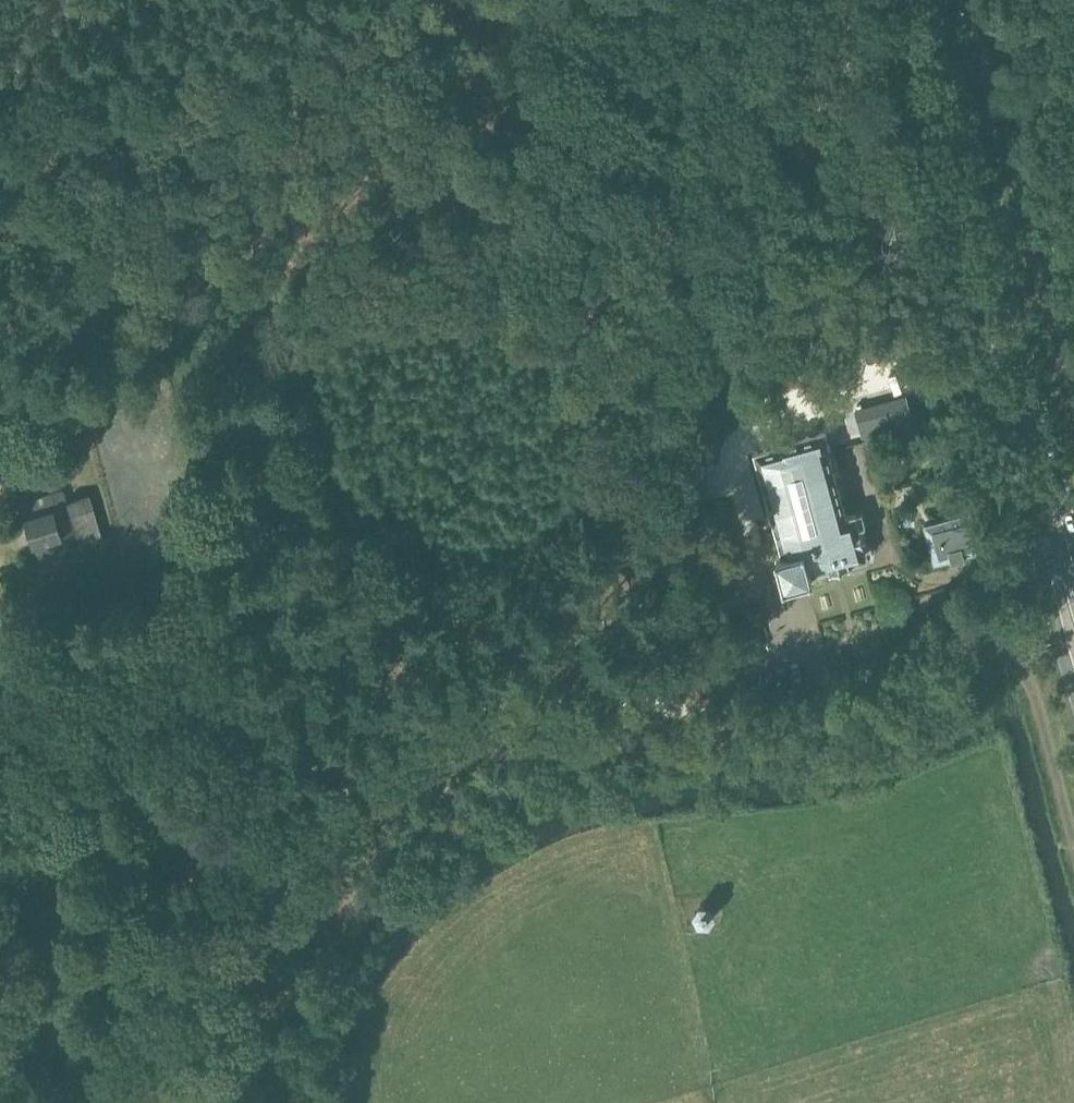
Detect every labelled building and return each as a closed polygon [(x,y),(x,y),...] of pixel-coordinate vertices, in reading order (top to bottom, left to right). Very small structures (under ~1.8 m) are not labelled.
[(856,410),(863,435),(913,421),(906,396),(856,410)] [(754,452),(782,554),(779,555),(776,555),(784,585),(813,577),(813,574),(868,559),(856,514),(846,516),(828,451),(830,450),(825,431),(775,445),(776,446),(754,452)] [(22,503),(39,558),(80,546),(66,501),(63,490),(22,503)] [(924,525),(935,562),(983,549),(972,511),(924,525)] [(698,924),(710,924),(716,914),(711,903),(699,902),(693,913),(698,924)]
